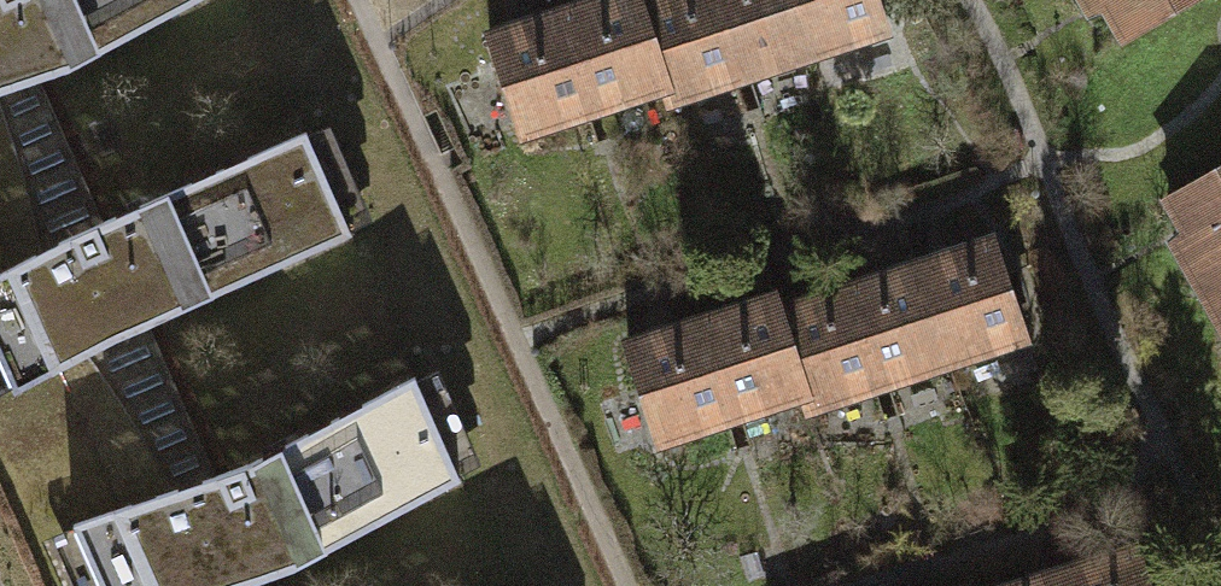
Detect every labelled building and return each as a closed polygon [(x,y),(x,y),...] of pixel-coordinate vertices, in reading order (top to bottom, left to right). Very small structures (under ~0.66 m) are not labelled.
[(212,0),(0,0),(0,95),(212,0)] [(668,91),(637,1),(637,0),(595,0),(561,11),(596,115),(668,91)] [(637,1),(668,91),(673,107),(747,81),(719,0),(641,0),(637,1)] [(747,81),(815,59),(796,0),(719,0),(747,81)] [(815,59),(891,35),(880,0),(796,0),(815,59)] [(1116,38),(1181,0),(1094,0),(1116,38)] [(521,140),(596,115),(561,11),(487,35),(521,140)] [(303,137),(0,272),(0,353),(14,385),(348,236),(303,137)] [(1157,196),(1189,253),(1178,259),(1220,331),(1220,330),(1220,159),(1157,196)] [(997,237),(919,264),(953,368),(1033,343),(997,237)] [(919,264),(857,284),(893,389),(953,368),(919,264)] [(857,284),(785,308),(816,402),(819,413),(893,389),(857,284)] [(744,425),(816,402),(785,308),(780,291),(708,315),(744,425)] [(662,452),(744,425),(708,315),(625,342),(662,452)] [(414,375),(248,462),(68,518),(99,585),(235,585),(292,568),(455,473),(414,375)] [(1070,566),(1076,585),(1152,585),(1140,545),(1070,566)] [(1001,585),(1076,585),(1070,566),(1001,585)]
